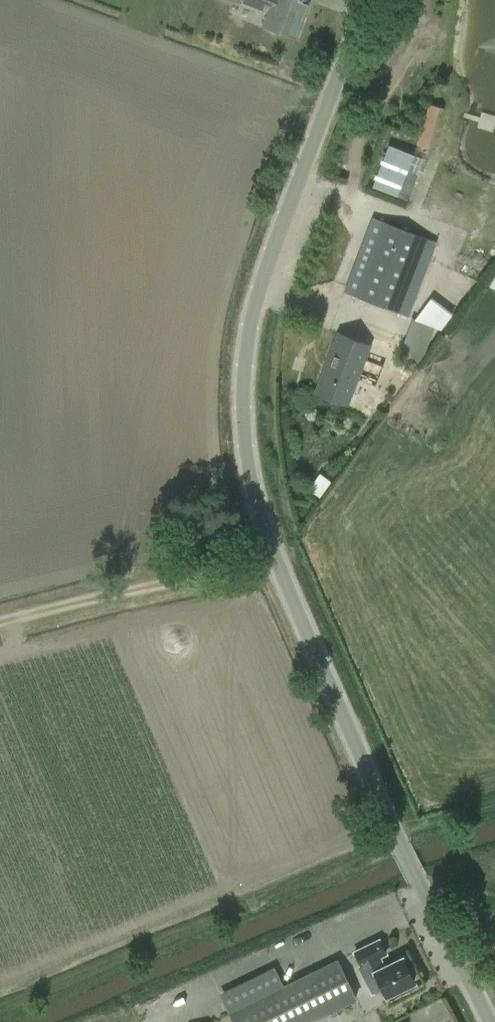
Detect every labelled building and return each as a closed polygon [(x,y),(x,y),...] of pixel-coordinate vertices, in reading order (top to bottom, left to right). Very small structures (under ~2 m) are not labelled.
[(305,0),(236,0),(267,12),(262,25),(295,38),(309,1),(305,0)] [(385,77),(382,86),(400,91),(402,82),(385,77)] [(446,94),(443,103),(460,108),(463,100),(446,94)] [(430,104),(418,144),(431,148),(443,107),(430,103),(430,104)] [(384,142),(379,152),(420,168),(424,158),(384,142)] [(441,150),(494,170),(494,161),(444,142),(441,150)] [(352,296),(371,303),(397,313),(426,238),(381,221),(352,296)] [(454,333),(459,334),(490,290),(494,278),(493,278),(468,271),(431,325),(432,321),(425,331),(417,357),(436,363),(442,355),(445,345),(454,333)] [(338,333),(315,393),(346,405),(369,345),(338,333)] [(320,474),(313,483),(324,491),(331,482),(320,474)] [(366,980),(372,993),(382,988),(386,996),(413,982),(402,959),(382,968),(378,958),(384,954),(378,941),(355,952),(368,979),(366,980)] [(336,960),(283,986),(274,968),(220,994),(233,1021),(309,1021),(355,1000),(336,960)]
